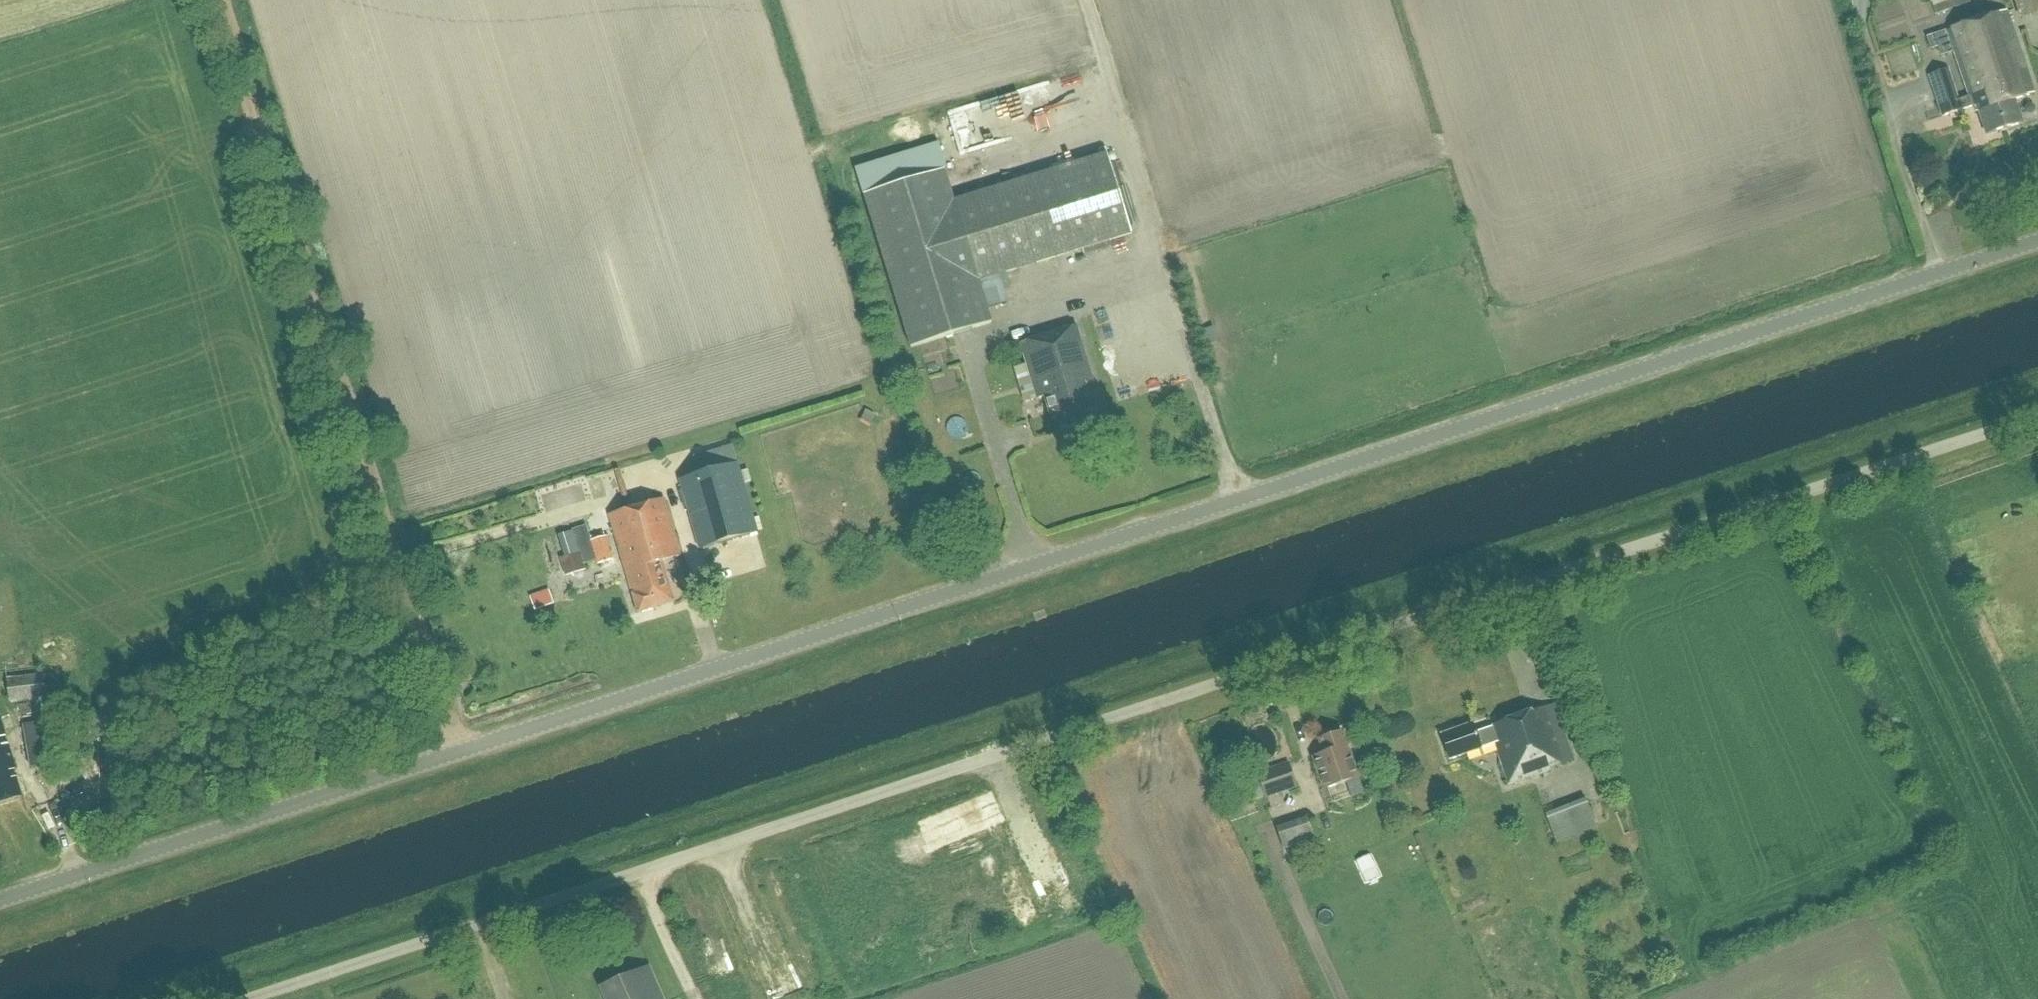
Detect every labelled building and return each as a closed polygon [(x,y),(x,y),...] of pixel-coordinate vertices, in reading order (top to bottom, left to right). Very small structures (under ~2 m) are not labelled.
[(1995,106),(2003,130),(2020,124),(2013,100),(2033,94),(2005,12),(1976,21),(2003,104),(1995,106)] [(1985,136),(2003,130),(1995,106),(2003,104),(1976,21),(1946,31),(1967,97),(1957,100),(1945,64),(1926,70),(1941,117),(1973,107),(1975,113),(1978,112),(1985,136)] [(1130,234),(1105,153),(952,201),(943,170),(862,195),(910,348),(990,323),(977,281),(1130,234)] [(1101,409),(1075,327),(1020,344),(1027,366),(1015,370),(1025,402),(1043,396),(1049,414),(1055,412),(1060,430),(1091,421),(1088,413),(1101,409)] [(757,533),(738,465),(679,482),(698,550),(757,533)] [(663,499),(629,508),(633,522),(631,522),(656,608),(674,603),(662,562),(680,556),(663,499)] [(633,522),(629,508),(608,515),(637,614),(656,608),(631,522),(633,522)] [(47,699),(45,676),(7,680),(9,703),(47,699)] [(1572,759),(1553,704),(1488,727),(1489,728),(1475,733),(1472,724),(1440,735),(1449,759),(1480,749),(1480,748),(1494,743),(1508,785),(1549,771),(1548,767),(1572,759)] [(0,720),(0,802),(21,796),(13,770),(15,770),(0,720)] [(1347,752),(1340,733),(1319,740),(1324,754),(1312,758),(1323,790),(1358,778),(1349,752),(1347,752)] [(1297,788),(1288,764),(1256,774),(1264,799),(1297,788)] [(1585,804),(1552,817),(1547,819),(1556,841),(1593,826),(1585,804)] [(1274,825),(1286,848),(1318,833),(1306,809),(1274,825)] [(649,967),(599,989),(604,998),(663,998),(649,967)]
